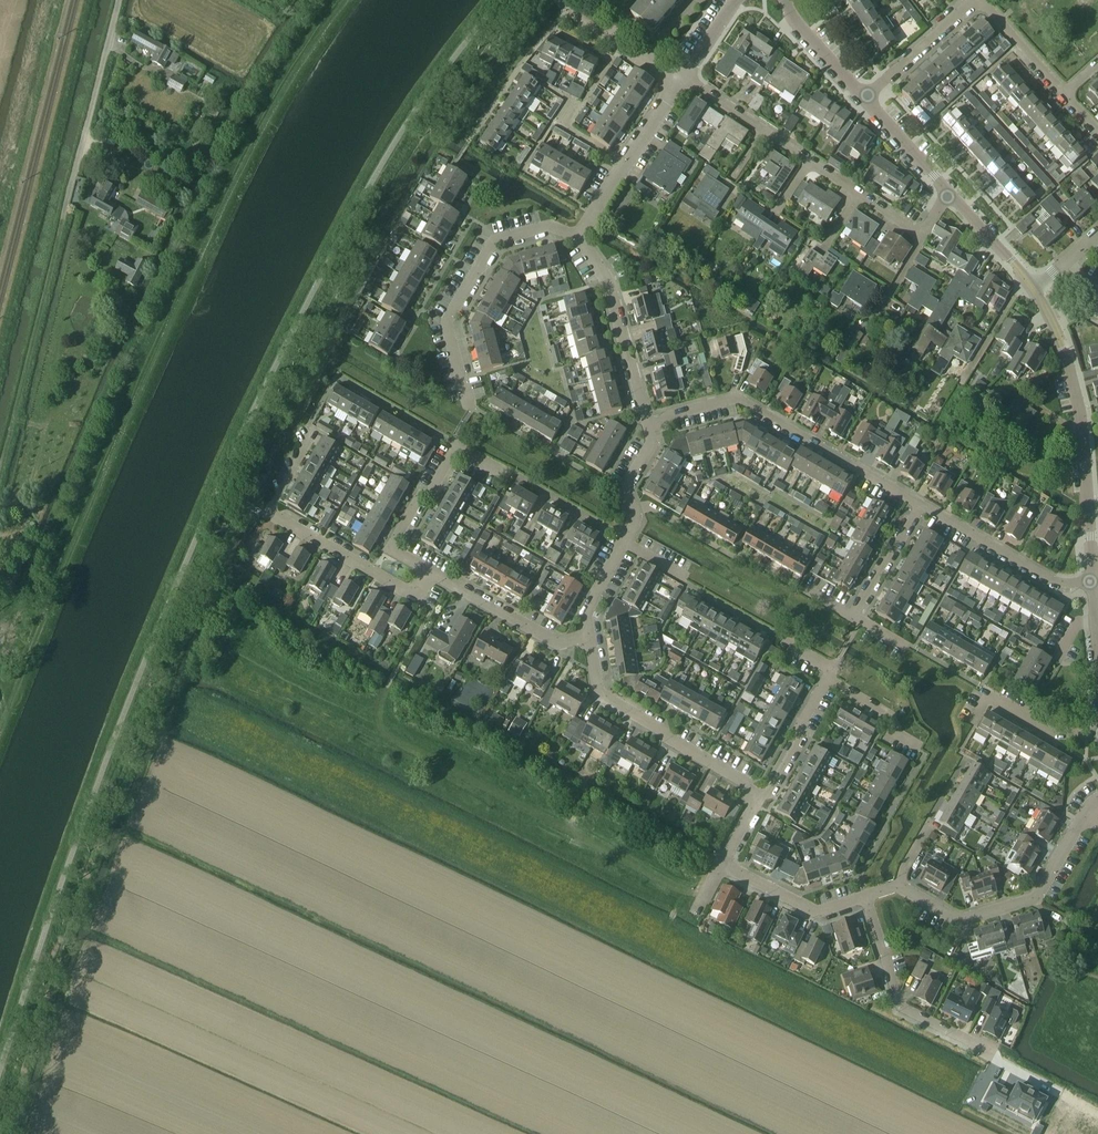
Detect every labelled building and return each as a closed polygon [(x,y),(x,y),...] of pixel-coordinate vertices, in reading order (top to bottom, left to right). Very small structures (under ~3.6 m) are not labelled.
[(631,16),(652,35),(682,0),(645,0),(631,16)] [(851,10),(865,0),(845,0),(851,10)] [(859,21),(874,10),(867,0),(865,0),(851,10),(859,21)] [(903,7),(909,16),(915,12),(908,3),(903,7)] [(874,10),(859,21),(866,31),(881,21),(874,10)] [(915,12),(909,16),(916,25),(922,20),(915,12)] [(886,18),(881,22),(881,21),(866,31),(874,42),(889,32),(889,33),(894,29),(886,18)] [(982,21),(972,30),(984,44),(994,35),(991,32),(987,27),(982,21)] [(748,27),(733,50),(732,50),(743,57),(744,57),(751,46),(769,57),(776,46),(748,27)] [(974,53),(984,44),(972,30),(962,39),(974,53)] [(889,32),(874,42),(882,54),(896,44),(889,33),(889,32)] [(138,33),(133,42),(156,55),(152,62),(164,69),(168,62),(175,66),(180,57),(173,53),(157,44),(157,43),(138,33)] [(551,67),(554,61),(563,44),(550,38),(542,55),(539,61),(551,67)] [(964,62),(974,53),(962,39),(952,48),(964,62)] [(566,67),(574,50),(563,44),(554,61),(566,67)] [(942,57),(954,71),(964,62),(952,48),(942,57)] [(759,67),(744,57),(743,57),(732,50),(733,50),(731,49),(715,72),(726,79),(735,66),(752,78),(751,80),(761,86),(768,76),(769,74),(759,68),(759,67)] [(1001,49),(994,55),(998,60),(1005,54),(1001,49)] [(578,73),(586,56),(574,50),(566,67),(578,73)] [(998,60),(994,55),(987,62),(991,66),(998,60)] [(586,56),(578,73),(590,79),(599,63),(586,56)] [(932,66),(944,80),(954,71),(942,57),(932,66)] [(618,58),(612,66),(617,69),(622,61),(618,58)] [(771,79),(768,76),(761,86),(761,87),(764,82),(782,95),(784,91),(795,98),(809,77),(784,60),(771,79)] [(1001,88),(1014,76),(1005,65),(991,78),(1001,88)] [(932,66),(922,75),(934,89),(938,93),(943,89),(939,84),(944,80),(932,66)] [(974,73),(978,77),(985,71),(981,67),(974,73)] [(536,76),(538,73),(532,70),(529,74),(535,78),(536,76)] [(605,77),(609,80),(614,73),(610,70),(605,77)] [(628,79),(648,92),(654,83),(635,70),(628,79)] [(543,82),(546,77),(538,73),(536,76),(535,78),(543,82)] [(972,84),(978,77),(974,73),(968,79),(972,84)] [(174,74),(167,86),(180,94),(189,80),(182,76),(180,78),(174,74)] [(922,75),(912,84),(924,98),(934,89),(922,75)] [(525,76),(517,88),(533,98),(541,86),(525,76)] [(1006,101),(1010,98),(1023,85),(1014,76),(1001,88),(998,90),(1006,101)] [(554,81),(546,77),(543,82),(551,86),(554,81)] [(604,88),(609,80),(605,77),(600,85),(604,88)] [(648,92),(628,79),(622,89),(642,102),(648,92)] [(1089,90),(1091,93),(1086,97),(1095,106),(1097,103),(1097,82),(1089,90)] [(914,107),(924,98),(912,84),(902,93),(914,107)] [(559,90),(567,94),(569,89),(561,85),(559,90)] [(955,91),(958,95),(965,89),(961,85),(955,91)] [(1018,107),(1018,108),(1032,95),(1023,85),(1010,98),(1014,103),(1014,105),(1016,107),(1018,107)] [(533,98),(517,88),(510,99),(526,109),(533,98)] [(569,89),(567,94),(575,98),(577,93),(569,89)] [(592,96),(597,99),(602,92),(597,89),(592,96)] [(642,102),(622,89),(616,98),(635,111),(642,102)] [(948,105),(958,95),(955,91),(945,100),(948,105)] [(978,96),(985,103),(989,99),(983,92),(978,96)] [(834,104),(823,97),(817,93),(813,100),(807,96),(799,108),(821,123),(834,104)] [(757,94),(748,107),(757,114),(766,101),(757,94)] [(1041,105),(1032,95),(1018,108),(1027,117),(1041,105)] [(592,106),(597,99),(592,96),(587,103),(592,106)] [(968,102),(975,110),(981,105),(974,97),(968,102)] [(635,111),(616,98),(610,108),(629,121),(635,111)] [(526,109),(510,99),(503,110),(518,120),(526,109)] [(989,99),(985,103),(990,109),(995,105),(989,99)] [(724,119),(707,107),(696,100),(677,129),(687,136),(699,119),(716,130),(717,130),(724,119)] [(551,110),(556,113),(561,106),(556,103),(551,110)] [(935,109),(939,114),(946,107),(941,103),(935,109)] [(850,115),(834,104),(821,123),(831,129),(826,135),(839,144),(853,123),(847,120),(850,115)] [(981,105),(975,110),(983,118),(988,113),(981,105)] [(1027,117),(1023,121),(1027,126),(1031,122),(1037,128),(1050,115),(1041,105),(1027,117)] [(211,107),(208,114),(217,118),(220,112),(211,107)] [(585,107),(579,115),(584,118),(589,110),(585,107)] [(195,108),(191,113),(197,117),(201,112),(195,108)] [(629,121),(610,108),(603,117),(623,130),(629,121)] [(939,114),(935,109),(928,115),(932,120),(939,114)] [(518,120),(503,110),(495,121),(511,131),(518,120)] [(551,121),(556,113),(551,110),(546,118),(551,121)] [(951,132),(964,120),(955,110),(942,122),(951,132)] [(785,112),(781,118),(787,123),(791,116),(785,112)] [(1002,122),(1007,118),(1001,112),(996,116),(1002,122)] [(584,118),(579,115),(575,122),(579,125),(584,118)] [(1045,137),(1059,125),(1050,115),(1037,128),(1045,137)] [(791,116),(787,123),(783,129),(791,134),(799,120),(792,116),(791,116)] [(623,130),(603,117),(597,127),(616,140),(623,130)] [(725,117),(724,119),(717,130),(716,130),(699,156),(709,162),(725,139),(738,147),(748,133),(725,117)] [(993,130),(999,125),(991,117),(986,122),(993,130)] [(1007,118),(1002,122),(1008,129),(1013,125),(1007,118)] [(974,130),(964,120),(951,132),(960,142),(974,130)] [(511,131),(495,121),(488,132),(504,142),(511,131)] [(537,132),(541,135),(546,128),(542,125),(537,132)] [(999,125),(993,130),(1001,138),(1006,133),(999,125)] [(1054,147),(1068,135),(1059,125),(1045,137),(1054,147)] [(844,144),(839,152),(847,157),(852,150),(862,156),(871,143),(875,138),(858,126),(845,145),(844,144)] [(610,149),(616,140),(597,127),(590,136),(610,149)] [(561,137),(563,133),(556,128),(553,133),(561,137)] [(982,140),(974,130),(960,142),(969,152),(982,140)] [(1014,135),(1020,142),(1025,138),(1018,131),(1014,135)] [(496,154),(504,142),(488,132),(480,143),(496,154)] [(536,143),(541,135),(537,132),(532,140),(536,143)] [(571,137),(563,133),(561,137),(568,142),(571,137)] [(1063,157),(1077,145),(1068,135),(1054,147),(1063,157)] [(1011,149),(1016,144),(1009,137),(1004,141),(1011,149)] [(1025,138),(1020,142),(1026,148),(1030,145),(1025,138)] [(580,149),(583,144),(575,139),(572,144),(580,149)] [(991,150),(982,140),(969,152),(978,162),(991,150)] [(590,148),(583,144),(580,149),(588,153),(590,148)] [(1024,152),(1016,144),(1011,149),(1018,157),(1024,152)] [(540,171),(552,151),(542,145),(530,166),(540,171)] [(1086,155),(1077,145),(1063,157),(1072,167),(1076,164),(1079,167),(1087,159),(1084,156),(1086,155)] [(527,147),(522,154),(527,157),(531,150),(527,147)] [(986,171),(1000,159),(991,150),(978,162),(986,171)] [(550,177),(562,157),(552,151),(540,171),(550,177)] [(603,155),(595,151),(592,156),(600,160),(603,155)] [(765,162),(769,165),(765,171),(773,177),(766,188),(776,195),(795,167),(772,151),(765,162)] [(1032,155),(1038,162),(1042,158),(1036,151),(1032,155)] [(662,152),(648,173),(657,178),(654,184),(663,190),(665,191),(672,195),(678,185),(676,184),(683,172),(685,173),(692,162),(679,154),(675,160),(662,152)] [(527,157),(522,154),(517,162),(521,165),(527,157)] [(833,156),(828,163),(840,171),(845,163),(833,156)] [(1029,169),(1034,164),(1027,156),(1022,161),(1029,169)] [(560,183),(572,163),(562,157),(550,177),(560,183)] [(873,167),(866,177),(883,188),(895,169),(879,158),(878,160),(874,166),(873,167)] [(1042,158),(1038,162),(1044,168),(1048,164),(1042,158)] [(443,159),(440,164),(445,167),(448,162),(443,159)] [(986,171),(995,181),(1009,169),(1000,159),(986,171)] [(570,189),(581,168),(572,163),(560,183),(570,189)] [(1041,172),(1034,164),(1029,169),(1036,177),(1041,172)] [(1055,165),(1047,172),(1050,175),(1056,182),(1058,184),(1066,178),(1063,174),(1060,177),(1055,172),(1059,168),(1055,165)] [(689,193),(685,199),(715,219),(719,213),(715,211),(729,191),(716,182),(720,175),(720,174),(707,166),(702,173),(706,176),(693,196),(689,193)] [(442,178),(461,189),(467,178),(448,167),(442,178)] [(592,174),(581,168),(570,189),(580,195),(592,174)] [(895,169),(883,188),(899,199),(912,180),(895,169)] [(1009,169),(995,181),(1004,191),(1018,179),(1009,169)] [(1081,170),(1075,175),(1084,185),(1090,180),(1081,170)] [(1052,184),(1044,175),(1039,180),(1046,188),(1052,184)] [(1084,185),(1075,175),(1070,180),(1078,190),(1084,185)] [(455,199),(461,189),(442,178),(436,188),(455,199)] [(1004,191),(1013,201),(1026,189),(1018,179),(1004,191)] [(426,189),(429,184),(424,181),(421,186),(426,189)] [(96,195),(91,205),(122,223),(124,219),(128,222),(128,220),(128,217),(126,213),(124,211),(109,202),(116,189),(105,182),(97,196),(96,195)] [(798,203),(826,222),(841,200),(829,192),(826,195),(810,185),(798,203)] [(440,205),(449,210),(455,199),(436,188),(430,199),(440,205)] [(1035,199),(1026,189),(1013,201),(1022,211),(1035,199)] [(771,203),(774,198),(764,192),(761,197),(771,203)] [(1082,192),(1072,201),(1084,214),(1094,205),(1082,192)] [(141,193),(135,204),(164,220),(170,209),(141,193)] [(742,196),(734,208),(738,211),(746,200),(742,196)] [(1051,196),(1046,201),(1065,223),(1069,219),(1074,223),(1084,214),(1072,201),(1066,206),(1062,202),(1059,205),(1051,196)] [(412,202),(417,205),(420,200),(415,197),(412,202)] [(1051,219),(1042,227),(1054,241),(1064,232),(1060,227),(1065,223),(1046,201),(1040,206),(1051,219)] [(415,210),(417,205),(412,202),(409,207),(415,210)] [(760,237),(768,224),(760,218),(764,212),(749,202),(736,221),(760,237)] [(434,215),(453,226),(460,216),(449,210),(440,205),(434,215)] [(848,238),(863,248),(860,252),(867,256),(876,242),(870,238),(878,227),(856,212),(846,228),(852,232),(848,238)] [(447,237),(453,226),(434,215),(428,226),(447,237)] [(1030,215),(1015,228),(1022,236),(1027,231),(1026,229),(1035,221),(1030,215)] [(403,218),(400,224),(406,227),(408,221),(403,218)] [(138,228),(128,222),(124,219),(122,223),(116,233),(116,234),(130,243),(138,228)] [(777,230),(768,224),(760,237),(775,247),(774,249),(773,251),(773,253),(774,255),(775,256),(777,257),(779,257),(781,256),(783,255),(784,252),(796,233),(781,223),(777,230)] [(944,266),(948,260),(955,249),(962,237),(939,223),(932,234),(943,240),(936,252),(934,252),(931,258),(944,266)] [(441,247),(447,237),(428,226),(422,236),(441,247)] [(1054,241),(1042,227),(1032,237),(1044,250),(1054,241)] [(399,239),(402,233),(397,230),(393,236),(399,239)] [(910,249),(889,234),(881,245),(876,242),(867,256),(873,260),(876,256),(890,266),(894,260),(900,264),(910,249)] [(396,244),(399,239),(393,236),(391,241),(396,244)] [(810,238),(807,244),(812,247),(815,242),(810,238)] [(412,254),(431,265),(437,254),(419,243),(412,254)] [(543,250),(548,271),(560,268),(559,263),(567,261),(562,245),(555,247),(543,250)] [(792,246),(787,253),(792,256),(796,249),(792,246)] [(961,268),(953,280),(970,291),(977,280),(970,276),(978,263),(955,249),(948,260),(961,268)] [(548,271),(543,250),(531,253),(536,274),(548,271)] [(795,273),(805,280),(813,268),(826,277),(837,261),(827,254),(823,259),(811,250),(795,273)] [(519,256),(519,258),(520,258),(524,275),(524,277),(536,274),(531,253),(519,256)] [(406,264),(425,275),(431,265),(412,254),(406,264)] [(926,267),(930,260),(920,254),(916,262),(926,267)] [(125,258),(122,265),(133,270),(129,276),(137,280),(146,262),(140,258),(135,264),(125,258)] [(509,261),(502,272),(518,281),(520,276),(524,275),(520,258),(519,258),(509,261)] [(400,274),(419,285),(425,275),(406,264),(400,274)] [(927,297),(928,296),(936,282),(912,268),(905,280),(919,288),(908,306),(918,312),(921,306),(927,297)] [(526,286),(520,282),(518,281),(502,272),(501,271),(495,282),(514,293),(517,288),(523,292),(526,286)] [(853,272),(840,293),(845,296),(864,308),(877,287),(853,272)] [(413,296),(419,285),(400,274),(394,285),(413,296)] [(974,299),(971,304),(981,310),(984,305),(987,306),(994,294),(1005,301),(1012,289),(988,275),(983,284),(977,280),(970,291),(977,295),(974,299)] [(370,278),(368,283),(373,286),(376,281),(370,278)] [(959,297),(971,304),(974,299),(977,295),(970,291),(953,280),(940,303),(951,310),(959,297)] [(495,282),(489,292),(508,304),(514,293),(495,282)] [(368,283),(365,288),(370,291),(373,286),(368,283)] [(407,306),(413,296),(394,285),(388,295),(407,306)] [(489,292),(483,303),(502,314),(508,304),(489,292)] [(833,293),(827,302),(833,305),(838,309),(841,303),(836,300),(838,296),(833,293)] [(401,317),(407,306),(388,295),(382,306),(401,317)] [(567,312),(588,306),(585,295),(564,301),(567,312)] [(632,302),(635,313),(656,307),(653,296),(632,302)] [(937,333),(951,310),(940,303),(928,296),(927,297),(921,306),(933,313),(925,326),(937,333)] [(369,303),(366,308),(371,311),(374,306),(369,303)] [(477,313),(478,314),(478,313),(493,323),(495,324),(502,314),(483,303),(477,313)] [(588,306),(567,312),(570,324),(591,318),(588,306)] [(638,324),(654,320),(656,327),(671,323),(672,323),(670,316),(665,317),(662,306),(656,308),(656,307),(635,313),(638,324)] [(527,308),(524,313),(529,316),(532,311),(527,308)] [(491,332),(490,328),(493,323),(478,313),(478,314),(471,325),(474,336),(491,332)] [(529,316),(524,313),(521,318),(526,321),(529,316)] [(381,325),(400,336),(406,325),(387,314),(381,325)] [(591,318),(570,324),(573,335),(594,330),(591,318)] [(1020,348),(1014,344),(1023,330),(1008,321),(996,340),(1005,345),(1000,352),(1013,360),(1015,355),(1016,356),(1018,352),(1020,348)] [(658,334),(642,338),(644,350),(666,344),(677,341),(674,330),(673,330),(671,323),(656,327),(658,334)] [(359,332),(362,327),(357,324),(354,329),(359,332)] [(394,346),(400,336),(381,325),(375,335),(394,346)] [(517,325),(514,330),(519,333),(522,328),(517,325)] [(925,326),(923,331),(912,350),(923,357),(931,343),(943,350),(949,340),(946,338),(945,339),(936,334),(937,333),(925,326)] [(949,340),(943,350),(952,356),(954,353),(966,360),(969,353),(972,355),(973,354),(980,341),(957,327),(952,334),(949,340)] [(594,330),(573,335),(576,347),(597,342),(594,330)] [(491,332),(474,336),(472,336),(475,348),(496,343),(493,331),(491,332)] [(864,335),(859,332),(857,331),(851,341),(857,345),(864,335)] [(945,331),(943,335),(948,339),(951,334),(945,331)] [(388,357),(394,346),(375,335),(369,346),(388,357)] [(733,338),(733,339),(717,343),(722,359),(733,356),(733,357),(733,358),(738,359),(734,371),(742,372),(747,354),(742,336),(733,338)] [(874,342),(865,336),(858,346),(867,352),(874,342)] [(709,338),(704,340),(710,356),(715,355),(709,338)] [(579,359),(586,357),(600,354),(600,353),(597,342),(576,347),(579,359)] [(475,348),(478,360),(499,355),(496,343),(475,348)] [(647,361),(664,357),(665,364),(681,360),(679,353),(669,355),(666,344),(644,350),(647,361)] [(1013,360),(1006,371),(1019,379),(1025,368),(1033,372),(1034,373),(1034,372),(1045,354),(1030,345),(1023,356),(1018,352),(1016,356),(1015,355),(1013,360)] [(1088,360),(1089,364),(1090,365),(1092,371),(1097,369),(1097,345),(1089,347),(1092,357),(1088,357),(1088,358),(1088,360)] [(943,350),(939,356),(949,362),(952,356),(943,350)] [(606,351),(600,353),(600,354),(586,357),(589,369),(610,363),(606,351)] [(552,354),(554,360),(555,366),(561,364),(560,359),(558,352),(552,354)] [(503,367),(499,355),(478,360),(482,372),(503,367)] [(939,356),(934,365),(935,365),(944,371),(949,362),(939,356)] [(667,371),(651,375),(654,386),(675,380),(673,370),(683,367),(681,360),(665,364),(667,371)] [(748,374),(754,377),(749,385),(764,394),(772,379),(765,375),(769,367),(756,360),(748,374)] [(610,363),(589,369),(592,380),(613,375),(610,363)] [(707,364),(700,365),(702,372),(709,371),(707,364)] [(510,378),(507,370),(496,373),(497,379),(500,380),(510,378)] [(701,374),(705,389),(712,387),(708,372),(701,374)] [(592,380),(595,392),(616,386),(613,375),(592,380)] [(521,376),(518,381),(523,384),(526,379),(521,376)] [(682,379),(675,381),(675,380),(654,386),(658,402),(671,399),(670,394),(678,392),(685,390),(682,379)] [(778,402),(793,411),(802,397),(787,388),(791,382),(785,379),(777,391),(783,394),(778,402)] [(986,385),(978,380),(975,385),(983,390),(986,385)] [(539,393),(542,388),(537,385),(533,390),(539,393)] [(619,398),(616,386),(595,392),(598,403),(619,398)] [(835,386),(831,393),(838,397),(840,395),(843,390),(835,386)] [(336,414),(338,411),(348,393),(337,387),(327,405),(333,408),(331,411),(336,414)] [(510,395),(500,389),(499,389),(490,405),(500,411),(510,395)] [(1027,406),(1031,399),(1020,392),(1015,399),(1002,419),(1023,433),(1037,413),(1027,406)] [(348,417),(359,399),(348,393),(338,411),(348,417)] [(802,415),(802,416),(815,424),(820,416),(820,415),(826,418),(828,415),(835,404),(838,397),(831,393),(826,403),(823,401),(814,395),(813,397),(802,415)] [(511,418),(521,401),(510,395),(500,411),(511,418)] [(828,415),(826,418),(826,419),(831,421),(831,422),(826,430),(840,438),(843,433),(852,418),(839,410),(845,399),(840,395),(838,397),(835,404),(828,415)] [(622,410),(619,398),(598,403),(601,415),(622,410)] [(358,423),(368,405),(359,399),(348,417),(358,423)] [(567,403),(562,400),(559,405),(564,408),(567,403)] [(939,400),(935,405),(940,408),(944,403),(939,400)] [(531,407),(521,401),(511,418),(521,424),(531,407)] [(368,405),(358,423),(369,429),(379,411),(368,405)] [(531,430),(541,413),(531,407),(521,424),(531,430)] [(575,412),(577,422),(584,420),(582,410),(575,412)] [(551,419),(541,413),(531,430),(542,436),(551,419)] [(384,438),(394,420),(383,414),(373,431),(384,438)] [(551,419),(542,436),(552,442),(562,425),(551,419)] [(393,443),(403,425),(394,420),(384,438),(393,443)] [(316,428),(325,433),(329,426),(321,421),(316,428)] [(598,443),(614,452),(626,431),(611,422),(598,443)] [(744,424),(733,427),(736,444),(737,444),(742,443),(747,446),(748,447),(756,430),(744,424)] [(863,424),(851,444),(865,452),(870,444),(876,447),(884,432),(883,431),(878,428),(877,428),(876,431),(863,424)] [(402,448),(412,431),(403,425),(393,443),(402,448)] [(567,435),(578,441),(583,431),(573,425),(567,435)] [(733,425),(721,428),(726,449),(738,446),(737,444),(736,444),(733,427),(733,425)] [(329,426),(325,433),(331,436),(335,429),(329,426)] [(721,428),(710,431),(715,452),(726,449),(721,428)] [(745,449),(755,455),(766,436),(756,430),(748,447),(747,446),(745,449)] [(411,454),(421,436),(412,431),(402,448),(411,454)] [(703,455),(715,452),(710,431),(698,435),(703,455)] [(881,450),(876,459),(889,467),(901,446),(904,440),(891,433),(889,435),(884,432),(876,447),(881,450)] [(340,442),(346,445),(350,438),(344,434),(340,442)] [(691,459),(703,455),(698,435),(686,438),(690,455),(691,459)] [(421,436),(411,454),(421,460),(418,465),(424,468),(431,456),(426,453),(432,442),(421,436)] [(766,436),(755,455),(766,461),(777,442),(766,436)] [(318,448),(336,458),(341,448),(324,438),(318,448)] [(350,438),(346,445),(351,448),(356,441),(350,438)] [(566,438),(560,448),(570,454),(576,444),(566,438)] [(667,451),(684,460),(686,457),(690,455),(686,438),(686,439),(674,442),(670,449),(669,448),(667,451)] [(787,448),(777,442),(766,461),(776,467),(787,448)] [(602,473),(614,452),(598,443),(586,464),(602,473)] [(364,446),(360,453),(366,457),(370,450),(364,446)] [(905,465),(901,473),(915,481),(923,467),(913,462),(919,452),(908,446),(899,462),(905,465)] [(336,458),(318,448),(313,457),(330,467),(336,458)] [(787,473),(790,468),(790,467),(798,454),(797,454),(787,448),(776,467),(787,473)] [(800,473),(811,455),(801,448),(797,454),(798,454),(790,467),(790,468),(800,473)] [(686,462),(684,460),(667,451),(661,462),(680,473),(686,462)] [(374,462),(380,465),(384,458),(378,454),(374,462)] [(811,455),(800,473),(811,479),(821,461),(811,455)] [(335,470),(330,467),(313,457),(307,466),(330,479),(335,470)] [(384,458),(380,465),(386,468),(390,461),(384,458)] [(974,458),(970,465),(977,469),(981,461),(974,458)] [(821,485),(832,467),(821,461),(811,479),(821,485)] [(661,462),(655,472),(674,483),(680,473),(661,462)] [(731,470),(736,473),(739,467),(734,464),(731,470)] [(952,484),(941,477),(945,471),(933,464),(927,475),(935,479),(929,490),(944,498),(952,484)] [(394,474),(398,476),(402,468),(396,465),(392,472),(394,474)] [(324,488),(330,479),(307,466),(302,475),(320,486),(324,488)] [(367,467),(364,473),(369,476),(372,470),(367,467)] [(739,467),(736,473),(741,475),(745,470),(739,467)] [(831,491),(842,473),(832,467),(821,485),(831,491)] [(402,468),(398,476),(404,479),(408,472),(402,468)] [(678,486),(674,483),(655,472),(649,482),(668,493),(672,496),(678,486)] [(853,479),(842,473),(831,491),(842,498),(853,479)] [(748,480),(754,483),(757,478),(752,474),(748,480)] [(315,494),(320,486),(302,475),(297,485),(314,495),(315,494)] [(387,486),(403,495),(409,485),(392,476),(387,486)] [(454,485),(472,496),(477,499),(483,487),(477,483),(476,485),(459,476),(454,485)] [(778,489),(781,484),(776,481),(773,486),(778,489)] [(960,497),(956,505),(970,513),(979,499),(965,491),(968,485),(961,481),(954,494),(960,497)] [(668,493),(649,482),(643,493),(661,504),(668,493)] [(692,483),(689,488),(694,491),(697,486),(692,483)] [(726,488),(717,483),(714,488),(722,493),(726,488)] [(786,487),(781,484),(778,489),(783,492),(786,487)] [(319,497),(315,494),(314,495),(297,485),(291,494),(314,507),(319,497)] [(466,505),(472,496),(454,485),(448,495),(466,505)] [(403,495),(387,486),(381,495),(398,505),(403,495)] [(1015,486),(1012,493),(1019,497),(1022,490),(1015,486)] [(356,487),(353,492),(358,495),(361,490),(356,487)] [(504,499),(499,508),(508,514),(511,509),(517,512),(527,494),(517,488),(513,496),(512,497),(506,494),(506,495),(504,499)] [(694,491),(689,488),(686,493),(691,496),(694,491)] [(347,495),(343,492),(339,490),(337,495),(340,497),(344,500),(347,495)] [(734,499),(737,494),(732,491),(729,496),(734,499)] [(331,493),(328,498),(336,503),(337,502),(340,497),(337,495),(331,493)] [(846,498),(854,502),(857,497),(849,493),(846,498)] [(288,504),(286,507),(307,519),(314,507),(291,494),(286,503),(288,504)] [(524,523),(527,518),(537,500),(527,494),(517,512),(522,516),(520,521),(524,523)] [(742,497),(737,494),(734,499),(739,502),(742,497)] [(1034,516),(1023,510),(1029,500),(1020,494),(1010,512),(1016,516),(1010,525),(1005,534),(1019,542),(1034,516)] [(375,505),(392,515),(398,505),(381,495),(375,505)] [(443,504),(461,514),(466,505),(448,495),(443,504)] [(801,495),(798,501),(803,504),(806,498),(801,495)] [(1008,502),(993,499),(987,495),(980,507),(986,511),(981,519),(995,528),(1004,514),(1006,514),(1008,502)] [(490,506),(490,507),(494,509),(500,499),(496,496),(490,506)] [(681,503),(686,506),(689,500),(684,497),(681,503)] [(851,508),(854,502),(846,498),(843,503),(851,508)] [(868,510),(884,520),(890,510),(873,500),(868,510)] [(684,517),(694,523),(703,506),(693,501),(684,517)] [(456,523),(461,514),(443,504),(438,513),(456,524),(456,523)] [(386,525),(392,515),(375,505),(370,515),(386,525)] [(539,531),(541,527),(547,530),(558,512),(548,506),(537,524),(535,529),(539,531)] [(704,529),(713,512),(703,506),(694,523),(704,529)] [(762,509),(757,506),(754,511),(759,514),(762,509)] [(773,515),(776,509),(770,506),(767,511),(773,515)] [(1040,517),(1046,520),(1036,538),(1051,547),(1057,538),(1059,540),(1067,526),(1049,517),(1053,510),(1047,506),(1040,517)] [(342,512),(347,515),(350,510),(345,507),(342,512)] [(490,507),(485,516),(489,518),(494,509),(490,507)] [(822,507),(819,512),(824,515),(827,510),(822,507)] [(842,522),(846,517),(848,512),(841,508),(835,518),(842,522)] [(884,520),(868,510),(862,520),(878,530),(884,520)] [(554,541),(557,536),(558,536),(568,517),(558,512),(547,530),(553,533),(550,538),(554,541)] [(714,534),(723,518),(713,512),(704,529),(714,534)] [(459,526),(456,523),(456,524),(438,513),(432,522),(454,535),(459,526)] [(329,515),(324,524),(322,528),(327,530),(334,518),(329,515)] [(381,535),(386,525),(370,515),(364,525),(381,535)] [(483,527),(489,518),(485,516),(481,523),(480,525),(483,527)] [(787,523),(793,526),(796,521),(790,517),(787,523)] [(723,540),(733,523),(723,518),(714,534),(723,540)] [(839,527),(842,522),(835,518),(832,523),(839,527)] [(878,530),(862,520),(856,531),(872,540),(878,530)] [(36,524),(30,522),(24,536),(31,538),(36,524)] [(449,544),(454,535),(432,522),(427,532),(449,544)] [(733,523),(723,540),(733,546),(740,549),(743,544),(742,543),(749,532),(743,529),(733,523)] [(569,549),(572,544),(578,548),(588,529),(579,524),(568,542),(565,547),(569,549)] [(375,544),(381,535),(364,525),(358,535),(375,544)] [(333,526),(330,531),(335,534),(338,529),(333,526)] [(752,527),(749,532),(742,543),(743,544),(753,550),(762,533),(752,527)] [(578,548),(575,553),(583,557),(581,560),(589,564),(589,565),(598,549),(600,546),(594,543),(599,535),(588,529),(578,548)] [(812,537),(815,532),(810,529),(807,534),(812,537)] [(513,541),(520,544),(525,534),(519,531),(513,541)] [(867,549),(872,540),(856,531),(850,540),(855,543),(867,549)] [(919,541),(937,552),(944,541),(925,531),(919,541)] [(443,554),(449,544),(427,532),(421,541),(437,550),(435,552),(439,555),(441,553),(443,554)] [(485,532),(480,540),(486,543),(491,535),(485,532)] [(820,535),(815,532),(812,537),(817,540),(818,538),(820,535)] [(772,539),(762,533),(753,550),(762,555),(772,539)] [(525,534),(520,544),(525,547),(530,537),(525,534)] [(828,539),(836,544),(838,539),(831,534),(828,539)] [(375,544),(358,535),(352,545),(369,555),(375,544)] [(278,554),(283,545),(270,537),(264,547),(257,543),(250,556),(258,561),(259,564),(269,569),(267,572),(274,575),(277,569),(283,557),(278,554)] [(772,561),(782,544),(772,539),(762,555),(772,561)] [(832,549),(836,544),(828,539),(825,545),(832,549)] [(913,552),(931,562),(937,552),(919,541),(913,552)] [(506,543),(503,548),(509,552),(512,546),(506,543)] [(872,552),(867,549),(855,543),(850,552),(866,562),(872,552)] [(782,566),(792,550),(782,544),(772,561),(782,566)] [(479,554),(480,554),(483,548),(477,545),(468,560),(474,563),(479,554)] [(512,546),(509,552),(516,556),(520,549),(513,545),(512,546)] [(297,548),(289,561),(283,557),(277,569),(283,573),(287,566),(300,574),(311,556),(297,548)] [(550,562),(555,552),(550,548),(544,558),(550,562)] [(792,572),(801,556),(792,550),(782,566),(792,572)] [(957,557),(954,562),(959,565),(962,560),(965,555),(958,551),(955,556),(957,557)] [(561,555),(555,552),(550,562),(555,565),(561,555)] [(860,572),(866,562),(850,552),(844,562),(860,572)] [(931,562),(913,552),(907,562),(925,573),(931,562)] [(523,560),(529,563),(533,556),(528,553),(523,560)] [(479,554),(474,563),(468,574),(470,575),(473,573),(480,577),(490,560),(480,554),(479,554)] [(816,559),(824,564),(827,558),(819,554),(816,559)] [(959,573),(969,579),(980,560),(970,554),(959,573)] [(539,560),(533,556),(529,563),(535,567),(539,560)] [(801,556),(792,572),(802,578),(811,561),(801,556)] [(821,569),(824,564),(816,559),(813,565),(821,569)] [(954,562),(949,559),(946,564),(951,567),(954,562)] [(486,585),(488,586),(500,566),(490,560),(480,577),(487,581),(486,585)] [(980,585),(991,566),(980,560),(969,579),(980,585)] [(309,586),(322,594),(318,599),(324,603),(327,598),(334,586),(328,583),(336,570),(322,562),(312,581),(309,586)] [(844,562),(838,572),(854,582),(860,572),(844,562)] [(919,583),(925,573),(907,562),(900,572),(919,583)] [(638,574),(656,584),(662,574),(644,564),(638,574)] [(494,585),(501,589),(511,572),(500,566),(488,586),(491,587),(494,585)] [(990,591),(1001,572),(991,566),(980,585),(990,591)] [(837,585),(840,587),(839,587),(841,588),(841,587),(849,592),(854,582),(838,572),(833,569),(826,582),(835,587),(837,585)] [(541,576),(546,579),(549,573),(544,570),(541,576)] [(511,572),(501,589),(507,593),(507,597),(509,598),(521,578),(511,572)] [(895,583),(913,594),(919,583),(900,572),(895,583)] [(1001,572),(990,591),(1000,597),(1011,578),(1001,572)] [(656,584),(638,574),(633,583),(651,593),(656,584)] [(543,585),(546,579),(541,576),(537,582),(543,585)] [(521,578),(509,598),(511,599),(514,597),(522,601),(532,584),(521,578)] [(560,588),(577,598),(583,588),(566,578),(560,588)] [(1000,597),(1011,603),(1022,584),(1011,578),(1000,597)] [(342,606),(343,604),(348,607),(359,588),(345,580),(340,590),(334,586),(327,598),(333,601),(332,605),(339,608),(342,606)] [(651,593),(633,583),(628,592),(646,602),(651,593)] [(907,604),(913,594),(895,583),(888,593),(907,604)] [(1021,609),(1032,590),(1022,584),(1011,603),(1021,609)] [(572,607),(577,598),(560,588),(555,597),(572,607)] [(675,588),(672,593),(679,596),(682,591),(675,588)] [(955,592),(949,589),(946,594),(951,597),(955,592)] [(1021,609),(1032,615),(1043,596),(1032,590),(1021,609)] [(367,630),(374,633),(384,615),(379,612),(387,599),(373,591),(359,614),(372,621),(367,630)] [(640,612),(646,602),(628,592),(622,602),(640,612)] [(679,596),(672,593),(670,598),(676,601),(679,596)] [(901,614),(907,604),(888,593),(883,603),(901,614)] [(535,597),(530,594),(524,605),(530,607),(535,597)] [(691,622),(701,604),(692,599),(684,595),(677,606),(685,611),(682,617),(691,622)] [(928,595),(925,600),(930,603),(933,598),(928,595)] [(1053,602),(1043,596),(1032,615),(1042,621),(1053,602)] [(566,616),(572,607),(555,597),(550,606),(566,616)] [(945,611),(950,602),(945,598),(939,608),(945,611)] [(967,606),(970,601),(965,598),(962,603),(967,606)] [(606,622),(610,622),(629,618),(640,617),(641,617),(642,614),(616,599),(605,618),(606,622)] [(976,604),(970,601),(967,606),(973,609),(976,604)] [(1064,608),(1053,602),(1042,621),(1053,627),(1064,608)] [(667,603),(662,611),(668,615),(673,606),(667,603)] [(895,625),(901,614),(883,603),(876,614),(895,625)] [(689,627),(699,632),(711,610),(701,604),(691,622),(692,622),(689,627)] [(956,605),(953,609),(951,613),(961,619),(967,610),(956,604),(956,605)] [(384,615),(374,633),(382,638),(389,625),(401,632),(412,613),(398,605),(390,619),(384,615)] [(561,625),(566,616),(550,606),(544,616),(561,625)] [(947,608),(944,613),(949,616),(952,611),(947,608)] [(699,632),(708,637),(720,615),(711,610),(699,632)] [(664,622),(668,615),(662,611),(658,619),(664,622)] [(991,613),(988,618),(993,621),(996,616),(991,613)] [(343,627),(347,617),(342,615),(338,625),(343,627)] [(717,643),(720,638),(730,620),(720,615),(708,637),(717,643)] [(916,616),(913,621),(918,624),(921,619),(916,616)] [(454,664),(455,661),(466,644),(467,645),(472,636),(471,636),(476,627),(460,618),(449,637),(447,637),(435,630),(427,645),(440,653),(438,655),(439,658),(451,665),(454,664)] [(612,633),(631,630),(629,618),(610,622),(612,633)] [(729,643),(739,625),(730,620),(720,638),(729,643)] [(918,624),(913,621),(910,626),(915,629),(918,624)] [(941,630),(940,630),(930,624),(921,640),(931,646),(941,630)] [(738,648),(748,631),(739,625),(729,643),(738,648)] [(944,625),(940,630),(941,630),(931,646),(942,652),(954,632),(944,625)] [(633,642),(631,630),(612,633),(614,645),(633,642)] [(735,653),(745,659),(758,636),(748,631),(738,648),(735,653)] [(954,631),(954,632),(942,652),(952,658),(964,637),(965,637),(954,631)] [(344,632),(339,639),(346,643),(350,636),(344,632)] [(498,640),(485,632),(472,655),(483,662),(486,657),(503,667),(513,650),(504,646),(503,648),(496,644),(498,640)] [(754,664),(757,659),(767,641),(758,636),(745,659),(754,664)] [(975,643),(964,637),(952,658),(963,664),(975,643)] [(1011,637),(1008,642),(1014,645),(1017,640),(1011,637)] [(1038,640),(1033,637),(1030,642),(1035,645),(1038,640)] [(616,656),(635,653),(633,642),(614,645),(616,656)] [(963,664),(973,670),(982,655),(984,651),(975,643),(963,664)] [(769,653),(779,658),(782,652),(772,647),(769,653)] [(1033,649),(1027,660),(1045,670),(1051,660),(1033,649)] [(684,657),(672,650),(668,657),(680,664),(684,657)] [(693,652),(690,657),(695,659),(698,655),(699,653),(694,650),(693,652)] [(982,655),(973,670),(983,677),(993,661),(995,656),(985,650),(984,651),(982,655)] [(618,667),(637,664),(635,653),(616,656),(618,667)] [(698,655),(695,659),(700,662),(702,658),(704,656),(699,653),(698,655)] [(999,658),(1004,661),(1007,656),(1002,653),(999,658)] [(514,665),(506,680),(514,684),(524,690),(527,683),(538,663),(527,656),(522,664),(520,668),(514,665)] [(1039,681),(1045,670),(1027,660),(1020,670),(1039,681)] [(551,680),(546,677),(550,669),(538,663),(527,683),(537,688),(533,695),(541,699),(551,680)] [(623,678),(639,676),(637,664),(618,667),(620,679),(623,678)] [(758,669),(755,674),(762,677),(764,672),(762,671),(758,669)] [(1039,681),(1020,670),(1014,681),(1033,692),(1039,681)] [(457,673),(455,679),(461,681),(463,675),(457,673)] [(755,674),(753,679),(757,681),(759,682),(762,677),(755,674)] [(624,685),(644,696),(658,703),(660,699),(670,682),(669,683),(656,676),(652,682),(644,678),(643,675),(639,676),(623,678),(624,685)] [(803,688),(786,678),(780,675),(775,685),(780,688),(781,688),(798,698),(803,688)] [(679,687),(669,705),(679,710),(689,692),(682,688),(684,684),(680,681),(677,686),(679,687)] [(556,707),(562,711),(574,690),(562,682),(556,692),(550,688),(540,706),(547,710),(550,705),(556,708),(556,707)] [(670,682),(660,699),(669,705),(679,687),(677,686),(670,682)] [(748,688),(745,693),(754,698),(755,698),(758,694),(748,688)] [(798,698),(781,688),(780,688),(775,697),(793,707),(798,698)] [(574,690),(562,711),(568,714),(568,715),(574,719),(575,718),(587,697),(574,690)] [(698,698),(688,715),(697,720),(707,703),(700,699),(703,694),(698,691),(696,696),(698,698)] [(689,692),(679,710),(688,715),(698,698),(696,696),(689,692)] [(745,693),(741,699),(751,704),(754,698),(745,693)] [(775,697),(769,706),(787,716),(793,707),(775,697)] [(717,708),(707,726),(716,731),(723,718),(725,715),(726,713),(719,709),(721,704),(717,701),(714,707),(717,708)] [(707,703),(697,720),(707,726),(717,708),(714,707),(707,703)] [(737,706),(734,711),(739,713),(743,715),(746,710),(744,709),(746,707),(739,703),(737,706)] [(833,723),(842,728),(853,709),(844,704),(833,723)] [(787,716),(769,706),(764,716),(782,726),(787,716)] [(848,727),(853,729),(862,714),(853,709),(842,728),(846,731),(848,727)] [(987,713),(978,729),(975,734),(986,741),(989,735),(998,720),(987,713)] [(862,714),(853,729),(857,732),(854,737),(859,740),(871,719),(862,714)] [(594,716),(588,726),(581,722),(573,737),(580,741),(583,736),(595,743),(606,724),(594,716)] [(782,726),(764,716),(759,725),(777,735),(782,726)] [(516,718),(509,731),(520,738),(528,724),(516,718)] [(574,719),(563,737),(570,741),(572,737),(573,737),(581,722),(575,718),(574,719)] [(871,719),(859,740),(868,745),(880,724),(871,719)] [(989,735),(999,741),(1000,741),(1009,726),(998,720),(989,735)] [(613,740),(618,731),(606,724),(595,743),(606,750),(603,756),(611,759),(620,744),(613,740)] [(777,735),(759,725),(754,734),(772,744),(777,735)] [(1019,732),(1009,726),(1000,741),(999,741),(996,747),(1007,753),(1019,732)] [(1029,738),(1019,732),(1007,753),(1017,758),(1020,753),(1023,748),(1029,738)] [(772,744),(754,734),(748,743),(766,754),(772,744)] [(632,738),(627,748),(620,744),(611,759),(610,761),(613,763),(617,765),(621,758),(633,765),(644,746),(632,738)] [(1031,759),(1040,744),(1029,738),(1023,748),(1020,753),(1031,759)] [(823,745),(830,749),(832,744),(833,742),(827,739),(823,745)] [(834,743),(831,749),(836,752),(840,745),(835,742),(834,743)] [(761,763),(766,754),(748,743),(743,753),(761,763)] [(1050,750),(1040,744),(1031,759),(1028,764),(1038,770),(1050,750)] [(651,762),(657,753),(644,746),(633,765),(645,772),(641,779),(648,784),(658,766),(651,762)] [(809,757),(827,767),(833,757),(815,747),(809,757)] [(848,753),(847,750),(844,748),(840,755),(845,758),(848,753)] [(854,749),(848,759),(852,761),(858,751),(854,749)] [(872,749),(869,754),(874,757),(877,752),(872,749)] [(1061,756),(1050,750),(1038,770),(1049,776),(1056,764),(1061,756)] [(885,763),(902,773),(908,762),(892,752),(885,763)] [(871,762),(874,757),(869,754),(866,759),(871,762)] [(1071,762),(1061,756),(1056,764),(1049,776),(1059,783),(1062,777),(1071,762)] [(827,767),(809,757),(804,766),(822,776),(827,767)] [(875,771),(879,773),(896,783),(902,773),(885,763),(881,761),(875,771)] [(967,774),(986,785),(992,775),(973,764),(967,774)] [(695,778),(672,765),(663,780),(686,793),(679,804),(685,807),(686,806),(693,794),(687,791),(695,778)] [(822,776),(804,766),(799,775),(816,785),(822,776)] [(860,769),(857,774),(862,777),(865,772),(860,769)] [(655,773),(648,785),(656,790),(663,778),(655,773)] [(896,783),(879,773),(873,784),(890,793),(896,783)] [(986,785),(967,774),(962,784),(981,795),(986,785)] [(816,785),(799,775),(793,784),(811,795),(816,785)] [(845,778),(843,782),(840,787),(844,789),(847,785),(850,780),(845,778)] [(806,804),(811,795),(793,784),(788,794),(805,804),(806,804)] [(890,793),(873,784),(867,794),(884,804),(890,793)] [(981,795),(962,784),(956,794),(975,805),(981,795)] [(694,792),(693,794),(686,806),(698,813),(702,806),(724,819),(722,822),(729,827),(740,809),(732,804),(734,802),(711,789),(706,799),(694,792)] [(848,790),(845,795),(850,798),(853,793),(848,790)] [(788,794),(782,803),(800,813),(805,816),(810,807),(806,804),(805,804),(788,794)] [(878,814),(884,804),(867,794),(861,805),(878,814)] [(975,805),(956,794),(951,804),(969,814),(975,805)] [(800,813),(782,803),(777,813),(794,823),(800,813)] [(1035,822),(1054,832),(1060,822),(1049,816),(1052,810),(1041,803),(1037,809),(1041,812),(1035,822)] [(964,824),(969,814),(951,804),(945,814),(964,824)] [(855,815),(859,817),(872,824),(878,814),(861,805),(855,815)] [(958,834),(964,824),(945,814),(939,824),(943,826),(939,832),(954,841),(958,834)] [(876,826),(872,824),(859,817),(853,827),(870,837),(876,826)] [(842,821),(837,818),(834,823),(839,826),(842,821)] [(1048,843),(1054,832),(1035,822),(1030,831),(1025,829),(1022,835),(1033,842),(1037,836),(1048,843)] [(847,837),(864,847),(870,837),(853,827),(847,837)] [(828,830),(824,834),(829,838),(833,833),(828,830)] [(932,833),(929,839),(935,842),(938,837),(932,833)] [(752,861),(762,866),(772,847),(766,844),(768,839),(758,834),(752,846),(758,849),(752,861)] [(829,838),(824,834),(821,839),(825,843),(829,838)] [(1011,851),(1016,854),(1035,865),(1041,854),(1030,848),(1033,842),(1022,835),(1018,841),(1018,840),(1011,851)] [(864,847),(847,837),(841,848),(842,849),(860,858),(858,857),(864,847)] [(772,847),(762,866),(773,871),(779,859),(785,862),(791,850),(780,845),(778,850),(772,847)] [(855,867),(860,858),(842,849),(839,854),(837,855),(843,874),(848,873),(848,874),(854,873),(856,868),(855,867)] [(843,874),(837,855),(837,854),(825,857),(831,876),(842,872),(843,874)] [(930,886),(941,867),(944,862),(934,856),(934,857),(927,854),(920,865),(926,869),(920,880),(930,886)] [(1016,854),(1011,863),(1007,861),(1003,868),(1015,874),(1018,868),(1029,875),(1035,865),(1016,854)] [(831,876),(825,857),(814,861),(820,879),(831,876)] [(809,883),(820,879),(814,861),(802,865),(803,868),(800,869),(792,883),(800,888),(801,886),(803,887),(809,885),(809,883)] [(941,867),(930,886),(940,892),(946,882),(953,885),(959,873),(948,866),(943,863),(941,867)] [(988,868),(989,873),(979,876),(985,896),(997,893),(994,885),(1001,883),(996,865),(988,868)] [(1003,869),(1001,872),(1002,873),(1001,876),(1008,880),(1011,875),(1012,874),(1003,869)] [(964,894),(971,892),(974,900),(985,896),(979,876),(969,879),(967,874),(960,876),(964,894)] [(735,905),(740,894),(735,892),(735,890),(733,888),(731,887),(728,889),(724,886),(719,895),(718,895),(715,901),(716,902),(712,910),(721,915),(717,922),(732,929),(742,909),(735,905)] [(755,902),(746,921),(754,925),(750,932),(747,939),(761,945),(764,939),(770,926),(772,921),(766,918),(771,909),(755,902)] [(1031,937),(1038,935),(1040,942),(1052,938),(1048,924),(1042,926),(1038,912),(1025,916),(1031,937)] [(1016,934),(1010,935),(1014,949),(1016,957),(1027,954),(1025,946),(1026,946),(1024,939),(1031,937),(1025,916),(1012,920),(1016,934)] [(797,947),(804,933),(795,929),(798,923),(785,917),(777,932),(775,931),(772,938),(787,945),(788,943),(797,947)] [(843,955),(864,948),(864,947),(863,946),(865,944),(863,940),(861,939),(861,938),(861,937),(860,937),(859,933),(859,932),(854,919),(855,919),(855,918),(834,925),(834,926),(844,954),(843,954),(843,955)] [(999,923),(987,927),(993,948),(995,955),(1008,951),(1007,951),(1014,949),(1010,935),(1003,937),(999,923)] [(993,948),(987,927),(974,931),(977,943),(967,945),(972,962),(995,955),(993,948)] [(814,966),(824,946),(823,945),(822,943),(819,942),(817,942),(811,940),(807,948),(801,945),(802,943),(802,942),(793,960),(804,965),(805,961),(814,966)] [(1053,941),(1046,943),(1048,951),(1055,949),(1056,948),(1055,948),(1053,941)] [(751,951),(750,952),(757,955),(757,954),(760,948),(754,945),(751,951)] [(924,950),(920,958),(928,962),(932,954),(924,950)] [(961,961),(963,958),(955,954),(953,957),(952,959),(959,964),(961,961)] [(785,958),(782,965),(789,968),(793,961),(785,958)] [(920,980),(927,966),(918,962),(911,976),(920,980)] [(793,964),(790,969),(795,972),(798,967),(793,964)] [(866,968),(843,976),(846,987),(849,986),(852,985),(856,997),(859,995),(860,998),(878,992),(874,978),(870,979),(870,976),(867,968),(866,968)] [(992,979),(992,982),(1003,987),(1002,985),(999,976),(996,976),(993,978),(992,979)] [(931,1005),(941,985),(926,977),(915,997),(931,1005)] [(987,996),(991,988),(983,984),(979,992),(987,996)] [(992,989),(987,999),(988,999),(995,1003),(1000,994),(1000,993),(992,988),(992,989)] [(974,1006),(980,995),(968,989),(962,1000),(951,994),(942,1011),(967,1023),(975,1006),(974,1006)] [(1009,1011),(1008,1014),(993,1007),(995,1003),(988,999),(982,1012),(990,1016),(982,1031),(1000,1040),(1008,1024),(1011,1025),(1014,1024),(1018,1016),(1017,1013),(1012,1010),(1009,1011)] [(994,1085),(985,1102),(1005,1112),(1009,1106),(1035,1119),(1045,1101),(1035,1096),(1036,1095),(1029,1091),(1028,1092),(1018,1087),(1014,1095),(994,1085)] [(983,1105),(980,1111),(986,1114),(989,1108),(983,1105)] [(1033,1133),(1041,1133),(1044,1128),(1038,1125),(1033,1133)]
